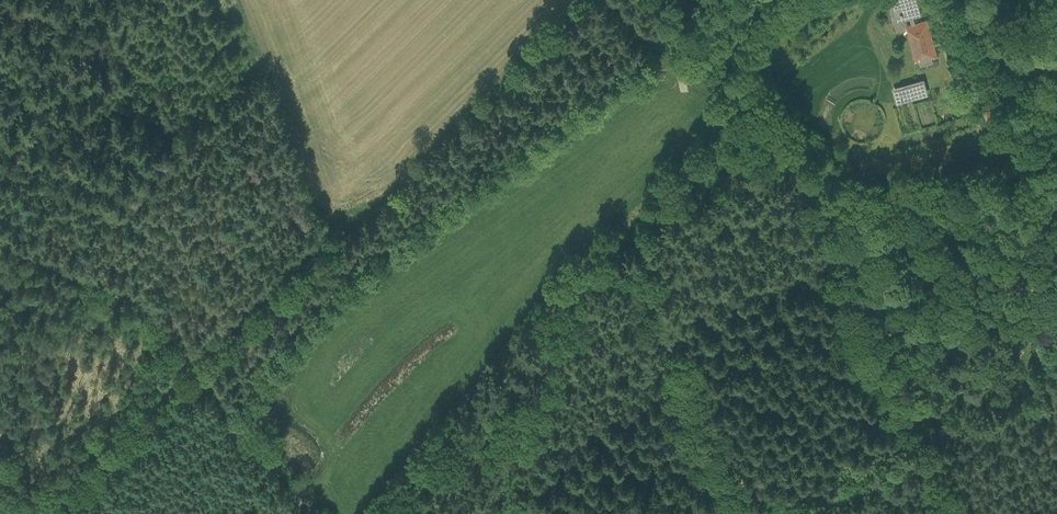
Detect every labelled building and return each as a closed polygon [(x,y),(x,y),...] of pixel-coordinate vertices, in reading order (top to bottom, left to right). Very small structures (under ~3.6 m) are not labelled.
[(895,15),(907,12),(911,25),(909,25),(919,62),(920,66),(933,62),(932,58),(937,57),(926,20),(916,23),(915,23),(911,11),(919,9),(916,0),(891,0),(895,15)] [(921,81),(898,87),(902,99),(925,93),(921,81)]
